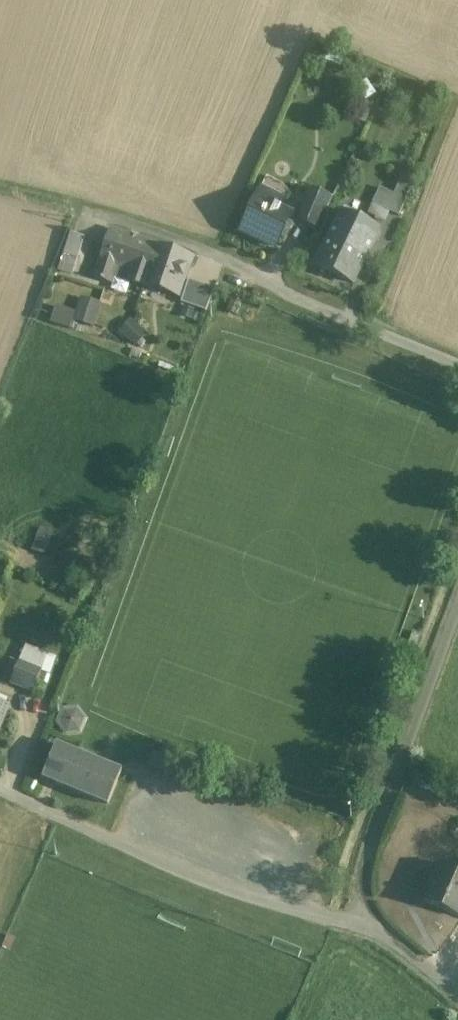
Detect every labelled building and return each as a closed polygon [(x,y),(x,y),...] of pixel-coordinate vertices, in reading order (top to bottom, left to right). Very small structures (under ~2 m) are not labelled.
[(395,194),(380,188),(373,206),(401,217),(415,182),(402,176),(395,194)] [(333,196),(310,186),(298,216),(320,225),(333,196)] [(258,197),(242,232),(278,249),(293,218),(273,209),(274,205),(258,197)] [(379,227),(342,211),(318,266),(354,282),(379,227)] [(160,246),(112,231),(96,281),(113,286),(116,278),(119,268),(150,278),(160,246)] [(85,238),(71,234),(61,263),(75,267),(85,238)] [(192,258),(160,248),(161,247),(160,246),(150,278),(119,268),(116,278),(147,288),(147,286),(180,297),(192,258)] [(215,289),(189,281),(181,304),(206,312),(215,289)] [(94,327),(101,303),(81,296),(73,321),(94,327)] [(54,306),(51,323),(71,327),(74,310),(54,306)] [(40,668),(19,660),(11,681),(32,689),(40,668)] [(81,735),(89,712),(62,704),(55,727),(81,735)] [(119,773),(59,748),(46,778),(106,804),(119,773)] [(440,865),(423,903),(457,918),(457,873),(440,865)]
